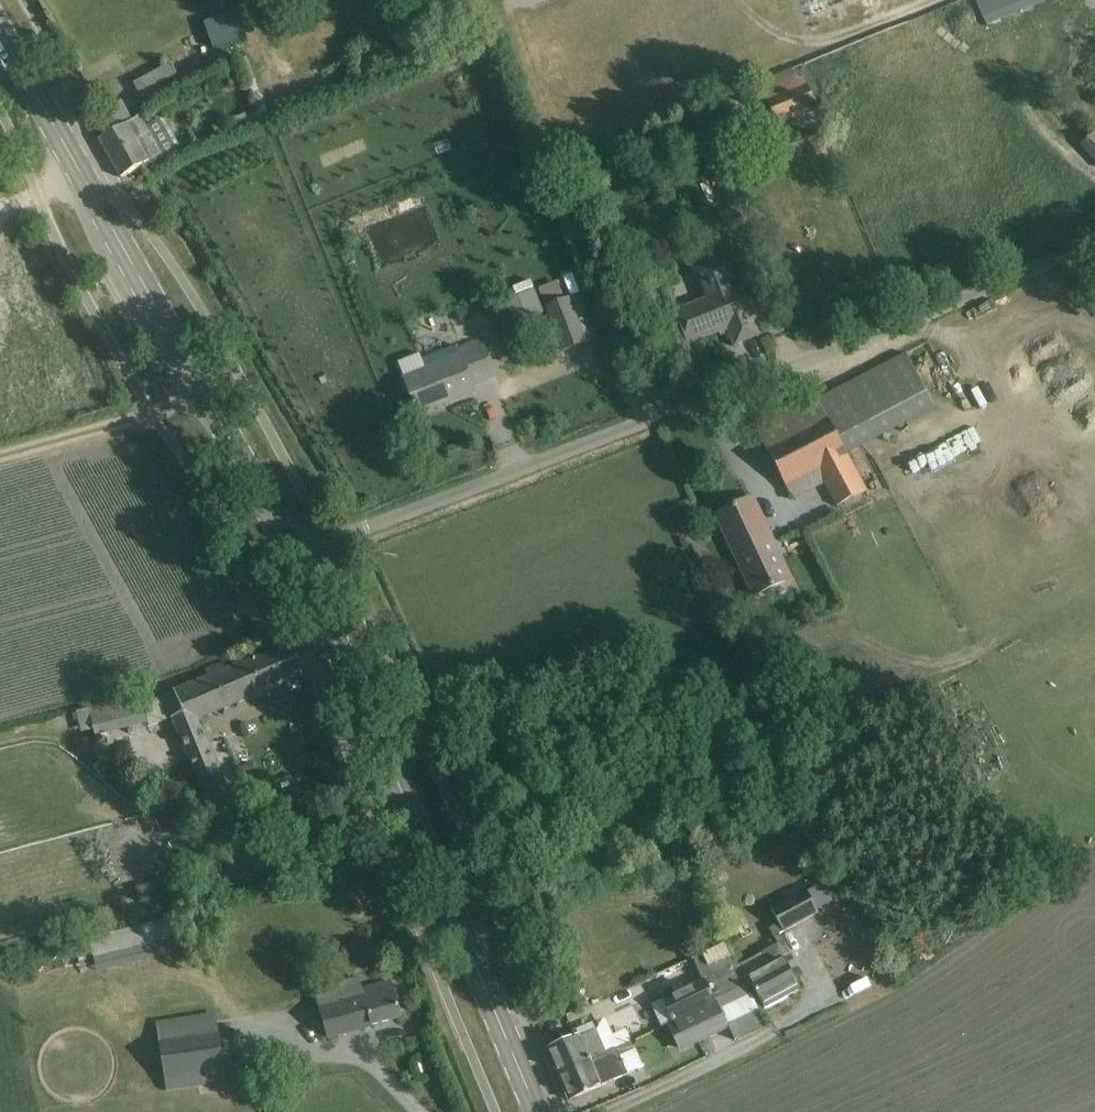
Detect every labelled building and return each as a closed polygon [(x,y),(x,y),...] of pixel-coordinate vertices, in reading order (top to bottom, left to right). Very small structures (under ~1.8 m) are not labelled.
[(205,24),(207,28),(214,49),(244,38),(246,37),(237,12),(205,24)] [(238,61),(252,99),(262,95),(248,58),(238,61)] [(135,83),(141,94),(148,107),(169,95),(162,83),(178,74),(172,63),(135,83)] [(772,77),(774,84),(763,89),(778,129),(817,114),(804,78),(797,81),(792,69),(772,77)] [(155,171),(168,164),(141,117),(119,129),(100,140),(122,178),(143,166),(147,175),(155,171)] [(1093,133),(1079,146),(1094,163),(1094,135),(1093,133)] [(681,258),(692,269),(703,259),(693,248),(681,258)] [(678,312),(690,343),(721,331),(719,328),(729,324),(736,344),(759,335),(753,320),(757,319),(744,285),(737,288),(725,259),(697,270),(703,284),(709,287),(714,298),(678,312)] [(587,343),(558,274),(535,283),(563,353),(587,343)] [(528,320),(544,313),(534,290),(518,297),(528,320)] [(828,295),(820,316),(830,320),(838,299),(828,295)] [(427,371),(426,371),(406,378),(419,415),(476,392),(474,386),(495,378),(481,342),(459,351),(458,347),(423,361),(427,371)] [(837,509),(867,493),(848,455),(936,408),(907,353),(819,400),(816,392),(755,424),(794,500),(823,484),(837,509)] [(919,471),(982,449),(975,428),(912,451),(919,471)] [(790,579),(774,545),(764,523),(762,520),(753,500),(719,516),(756,595),(790,579)] [(202,719),(284,684),(305,676),(292,645),(244,664),(244,662),(230,668),(227,661),(207,669),(210,675),(174,690),(175,692),(143,702),(142,698),(90,710),(95,737),(148,724),(149,728),(174,719),(210,802),(234,792),(202,719)] [(770,856),(755,854),(753,870),(769,871),(770,856)] [(350,863),(346,874),(360,880),(364,868),(350,863)] [(180,878),(137,889),(141,902),(184,891),(180,878)] [(791,951),(790,952),(780,934),(784,932),(820,914),(807,889),(770,908),(779,924),(770,928),(778,945),(737,967),(746,984),(746,983),(745,977),(748,976),(765,1008),(801,989),(791,971),(799,966),(791,951)] [(180,952),(170,915),(74,940),(83,977),(180,952)] [(674,1020),(746,985),(746,984),(737,967),(736,968),(705,981),(664,1001),(674,1020)] [(381,1024),(402,1017),(392,983),(363,991),(350,995),(347,984),(327,989),(331,1000),(320,1004),(329,1038),(381,1024)] [(674,1020),(675,1023),(669,1025),(681,1051),(731,1027),(718,1002),(746,989),(745,987),(746,987),(746,985),(674,1020)] [(160,1043),(167,1091),(227,1082),(220,1034),(216,1011),(157,1021),(160,1043)] [(559,1076),(633,1044),(629,1035),(616,1042),(607,1021),(595,1027),(597,1031),(581,1038),(581,1036),(568,1041),(548,1050),(559,1076)] [(569,1099),(602,1086),(629,1074),(621,1056),(636,1049),(633,1044),(559,1076),(569,1099)]
